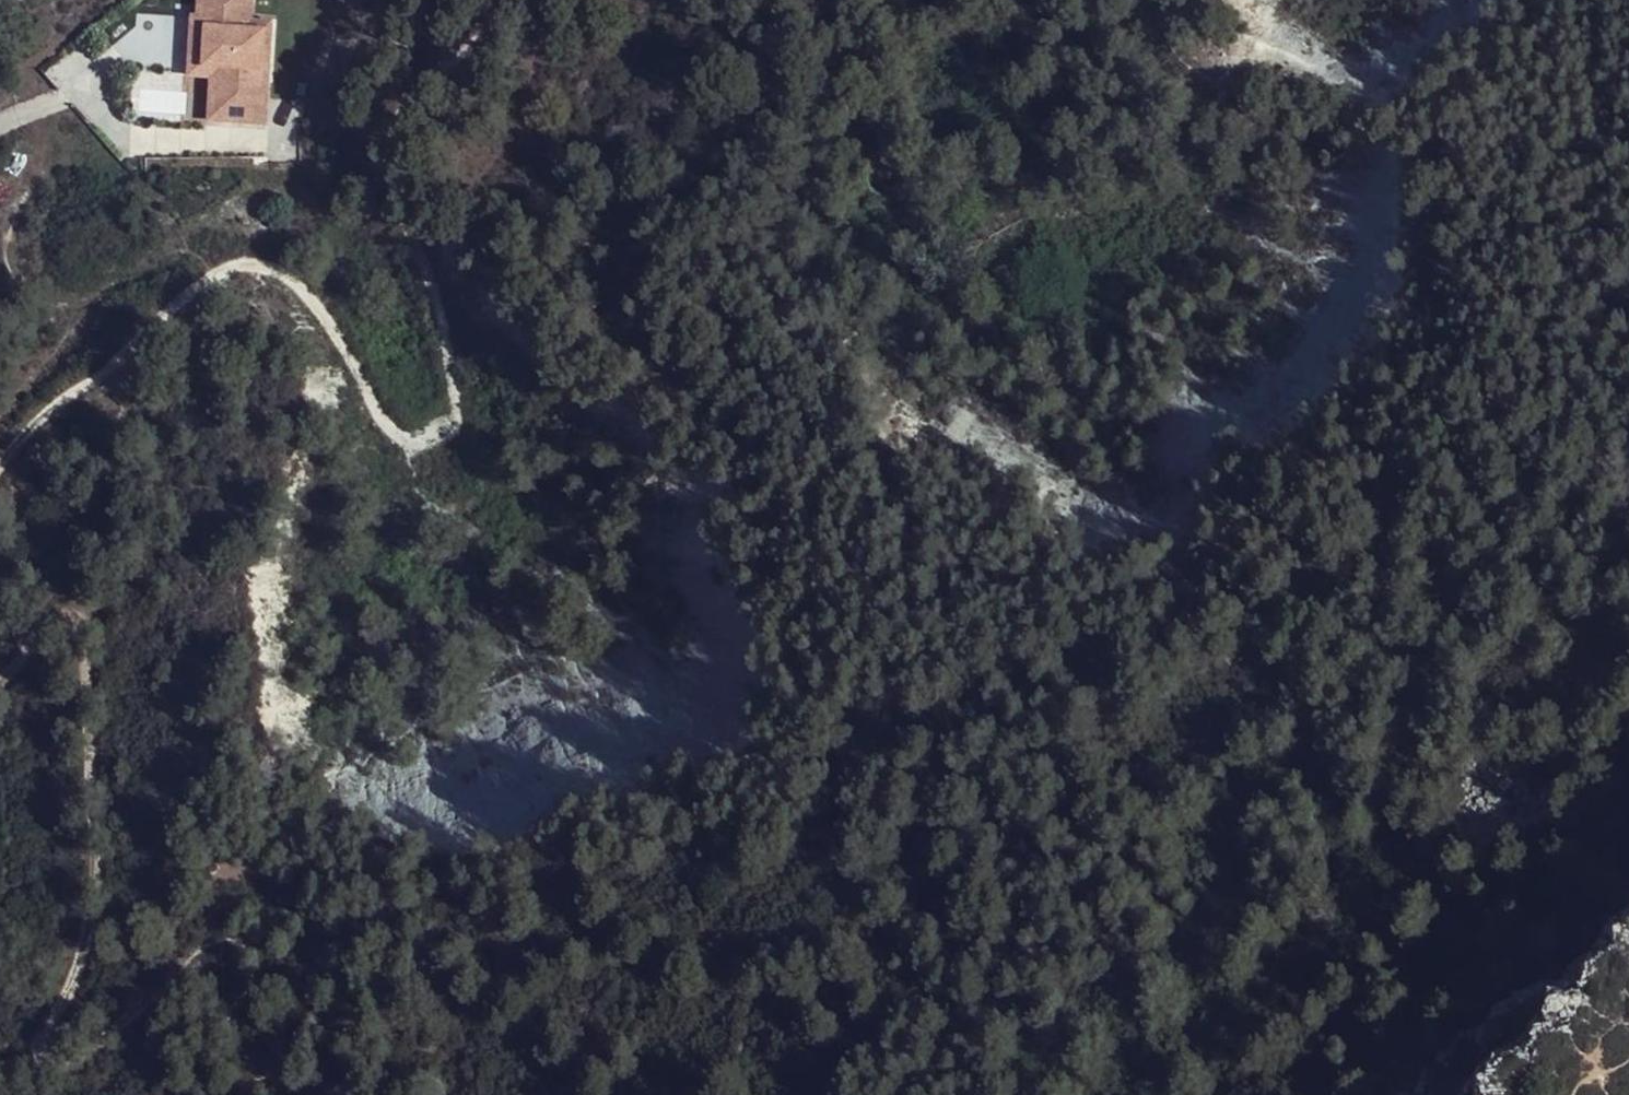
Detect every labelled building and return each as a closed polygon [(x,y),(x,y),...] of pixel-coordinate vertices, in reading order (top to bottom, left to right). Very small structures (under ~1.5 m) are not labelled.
[(197,21),(204,21),(201,68),(230,69),(227,122),(263,124),(265,82),(258,81),(261,33),(248,32),(248,23),(250,0),(198,0),(197,21)] [(201,68),(204,21),(197,21),(191,20),(187,77),(210,79),(207,121),(227,122),(230,69),(201,68)] [(269,24),(248,23),(248,32),(261,33),(258,81),(265,82),(269,24)]
